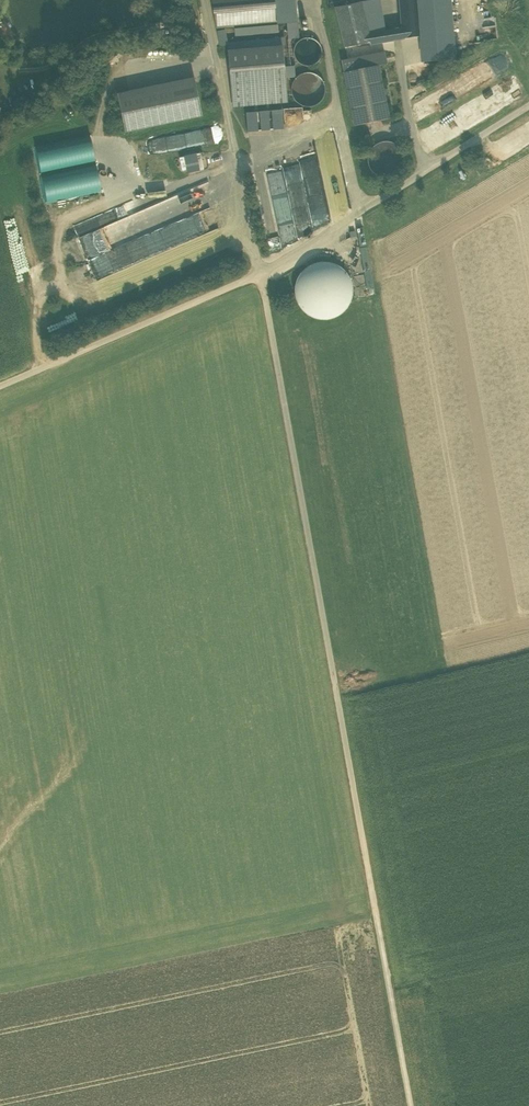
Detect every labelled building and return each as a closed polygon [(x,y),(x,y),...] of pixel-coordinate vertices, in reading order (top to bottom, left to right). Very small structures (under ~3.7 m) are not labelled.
[(274,0),(211,0),(216,30),(234,28),(277,25),(277,20),(274,0)] [(277,20),(296,18),(294,0),(274,0),(277,20)] [(376,0),(361,3),(369,33),(380,32),(376,0)] [(403,39),(419,37),(416,0),(399,0),(402,28),(403,39)] [(419,37),(421,36),(423,61),(456,58),(451,0),(416,0),(419,37)] [(361,3),(360,1),(343,5),(335,7),(345,46),(370,42),(371,44),(394,41),(392,30),(380,32),(369,33),(361,3)] [(291,23),(292,39),(299,38),(298,22),(291,23)] [(277,25),(234,28),(235,36),(278,32),(277,25)] [(402,28),(392,30),(394,41),(403,39),(402,28)] [(227,42),(228,50),(286,45),(285,38),(227,41),(227,42)] [(318,42),(313,39),(306,38),(300,40),(295,44),(293,50),(293,56),(296,62),(302,66),(308,67),(314,65),(319,60),(321,54),(321,48),(318,42)] [(228,51),(233,106),(287,101),(285,78),(284,67),(282,47),(228,51)] [(341,61),(344,72),(378,65),(378,66),(387,64),(384,52),(341,61)] [(389,119),(378,66),(378,65),(344,72),(355,126),(389,119)] [(287,67),(288,78),(295,78),(294,66),(287,67)] [(464,86),(461,88),(464,93),(492,76),(486,67),(461,82),(464,86)] [(321,78),(315,74),(308,73),(301,74),(295,78),(292,85),(291,92),(293,99),(298,104),(305,107),(312,107),(319,104),(323,98),(325,92),(325,84),(321,78)] [(194,79),(168,84),(176,122),(202,116),(194,79)] [(125,133),(176,122),(168,84),(117,95),(125,133)] [(282,110),(271,111),(273,130),(284,129),(282,110)] [(268,111),(259,112),(261,131),(270,130),(268,111)] [(256,112),(245,113),(247,132),(258,131),(256,112)] [(96,164),(90,136),(35,147),(41,175),(96,164)] [(398,147),(393,143),(386,142),(380,143),(374,146),(370,151),(368,157),(368,164),(371,170),(376,175),(382,177),(388,177),(394,175),(400,171),(403,165),(404,159),(402,152),(398,147)] [(201,153),(179,158),(182,171),(187,170),(187,173),(204,170),(201,153)] [(96,164),(41,176),(47,203),(102,192),(96,164)] [(287,169),(271,168),(271,204),(288,204),(288,177),(295,177),(295,166),(287,166),(287,169)] [(74,223),(103,299),(184,268),(181,260),(184,259),(181,253),(175,255),(172,247),(201,236),(193,214),(215,206),(206,183),(145,206),(141,197),(74,223)] [(359,248),(366,247),(363,227),(356,228),(359,248)] [(348,274),(340,266),(329,262),(318,262),(307,266),(299,274),(294,285),(294,296),(299,307),(307,315),(317,319),(329,319),(339,315),(348,307),(352,296),(352,285),(348,274)]
